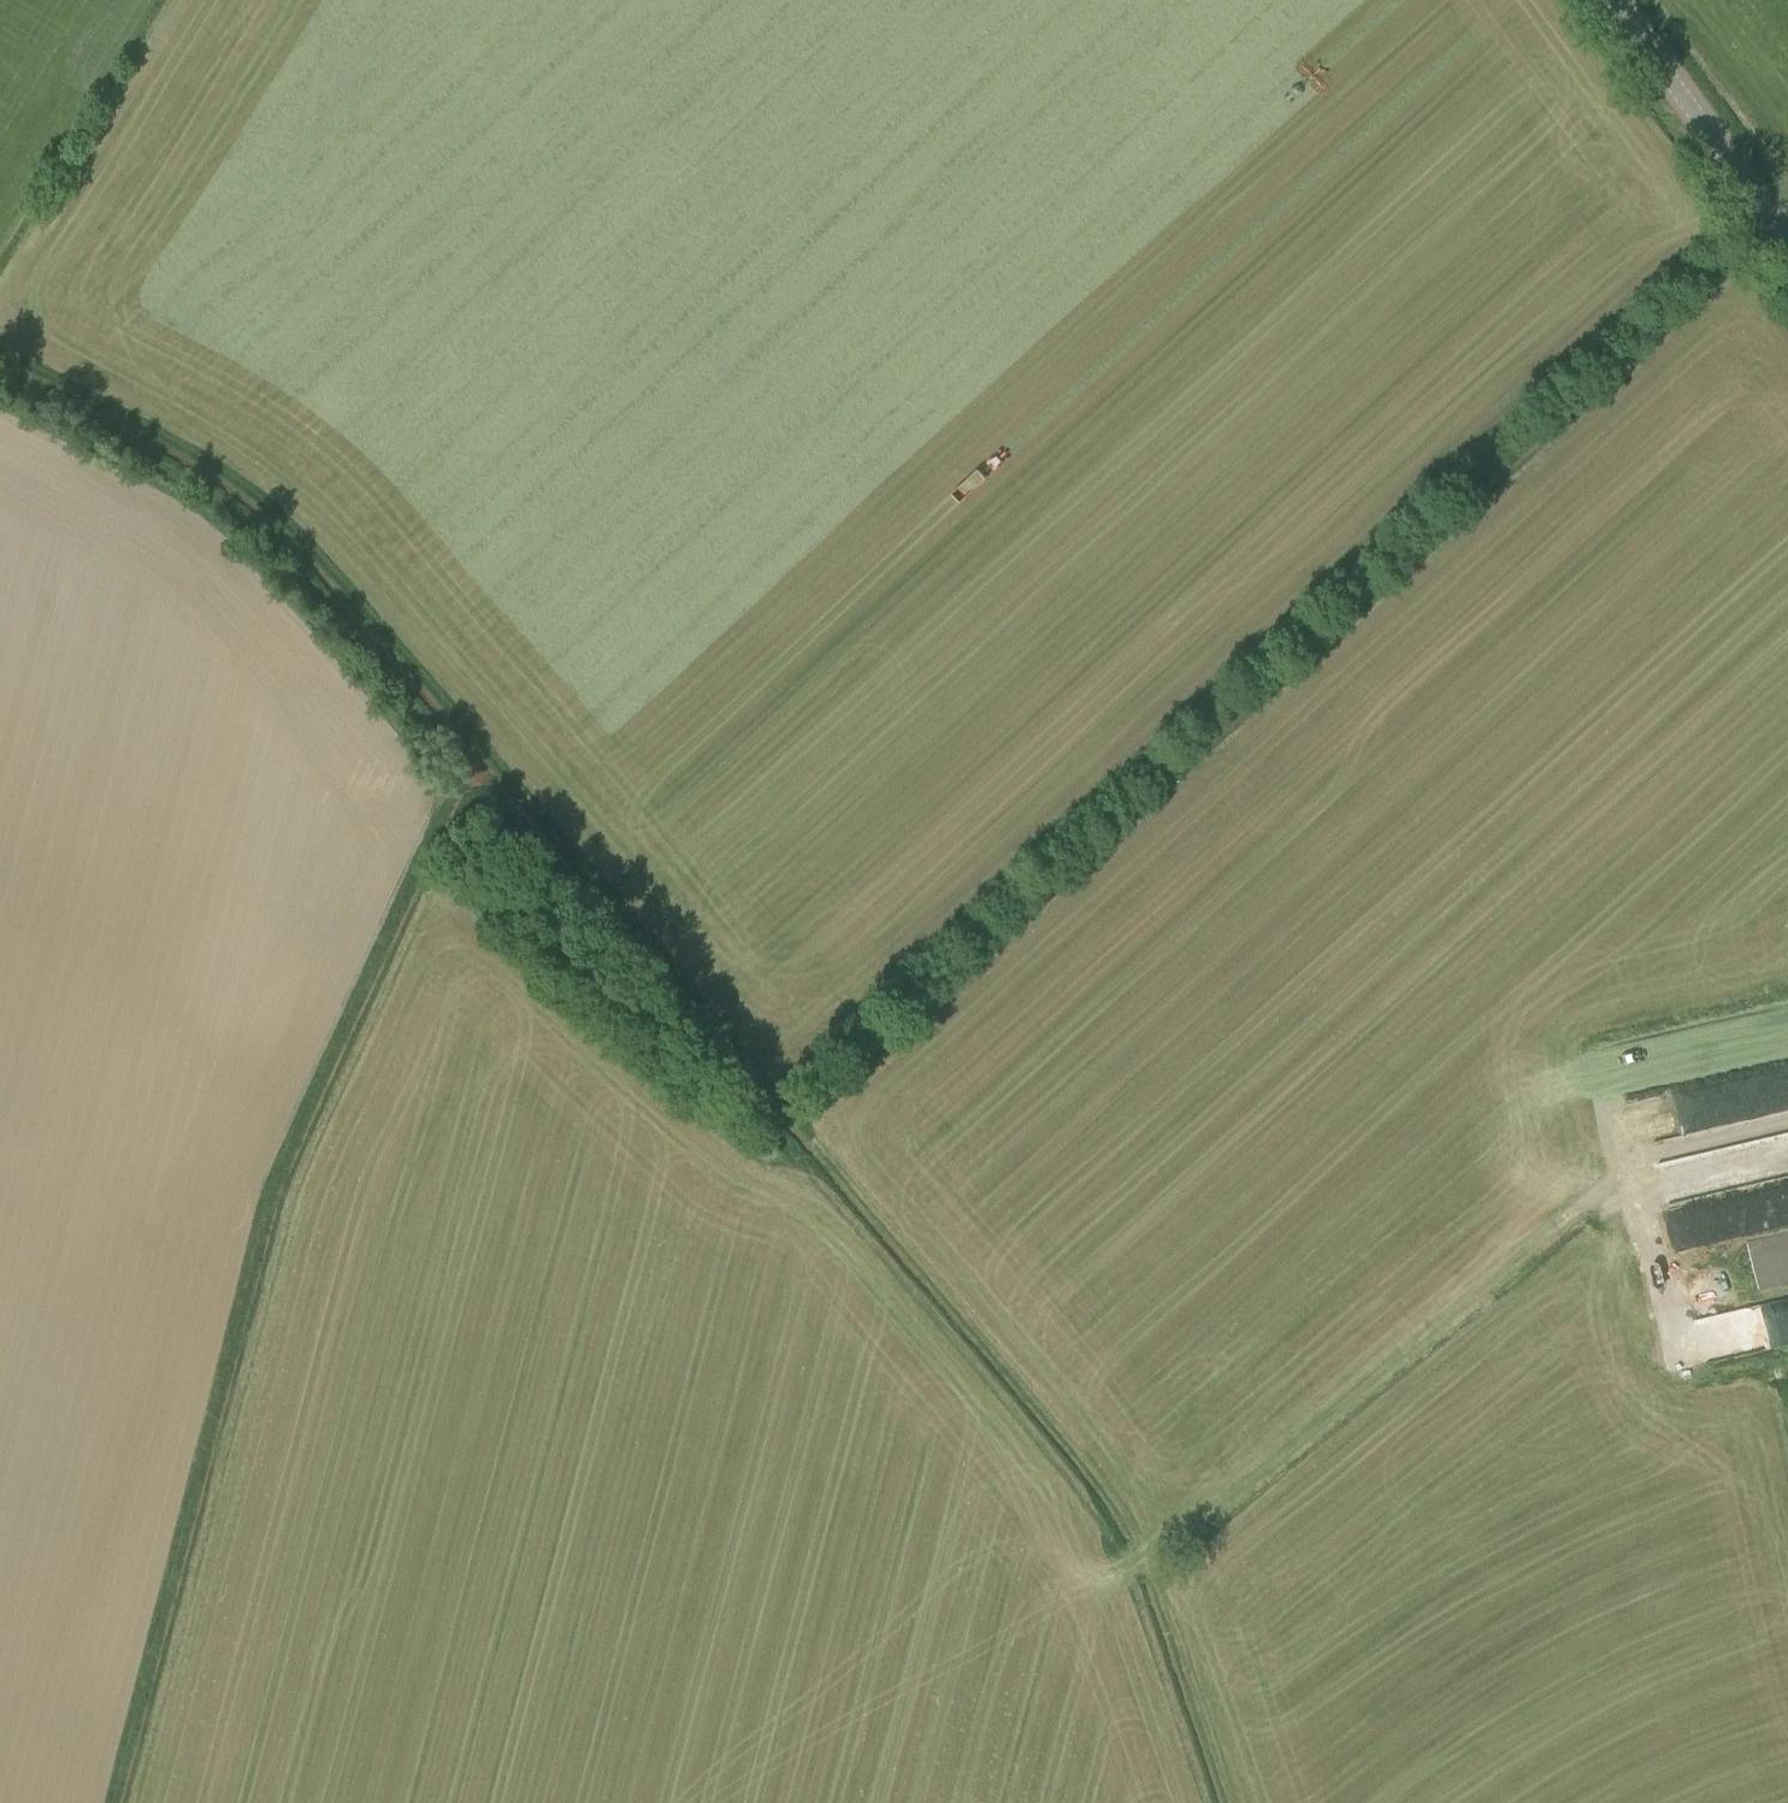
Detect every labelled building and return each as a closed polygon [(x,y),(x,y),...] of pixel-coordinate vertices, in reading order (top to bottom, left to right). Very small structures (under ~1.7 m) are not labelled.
[(1748,1139),(1755,1179),(1787,1173),(1787,1132),(1748,1139)] [(1756,1233),(1769,1285),(1787,1281),(1787,1226),(1756,1233)]
